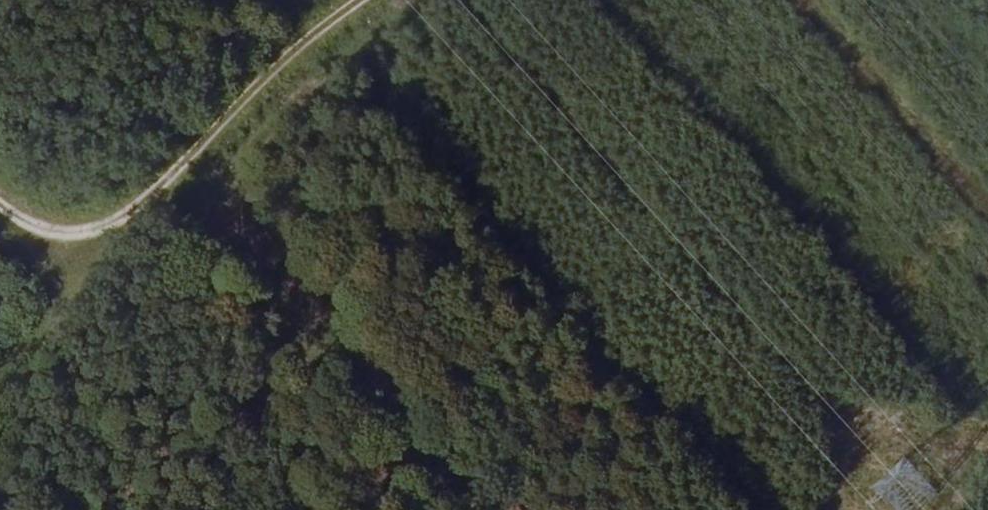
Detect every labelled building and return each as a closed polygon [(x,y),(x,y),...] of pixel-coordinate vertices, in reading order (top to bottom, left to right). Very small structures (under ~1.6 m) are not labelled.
[(871,488),(894,509),(919,509),(939,489),(903,455),(871,488)]
